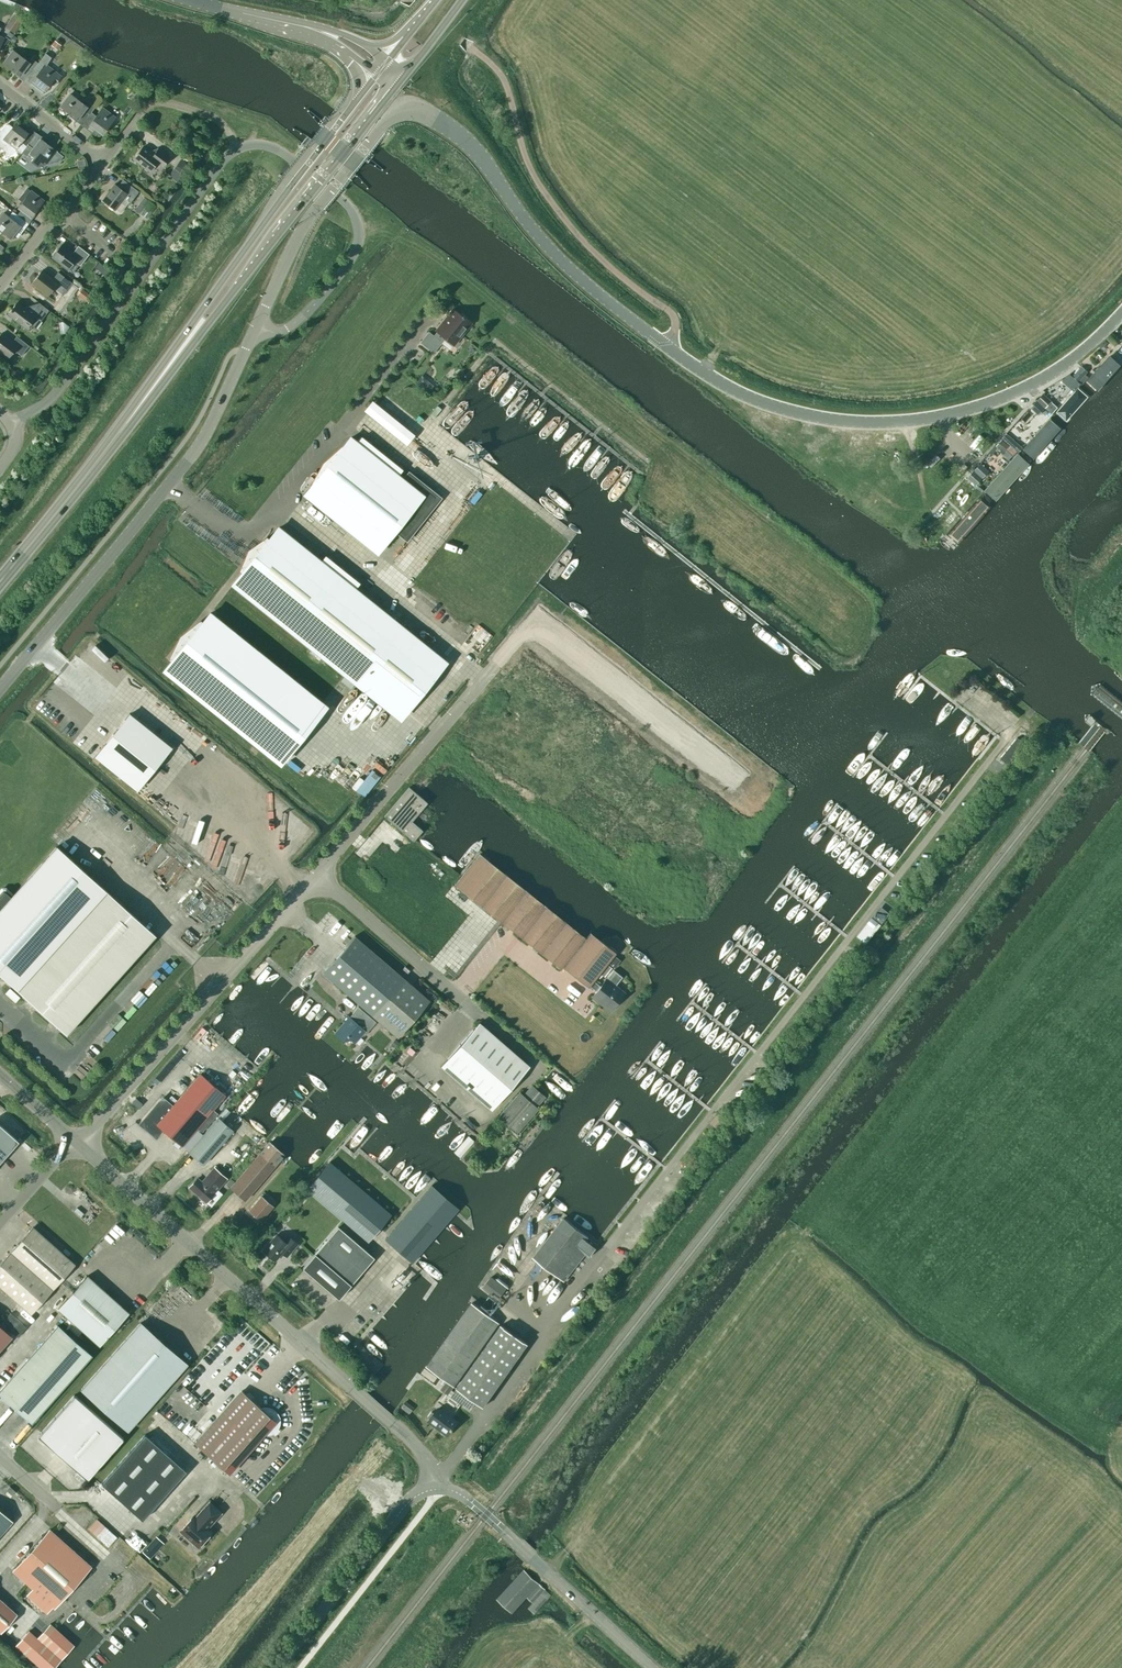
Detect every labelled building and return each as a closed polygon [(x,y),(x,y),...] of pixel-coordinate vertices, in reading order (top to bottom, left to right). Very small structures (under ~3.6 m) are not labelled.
[(15,17),(12,21),(18,27),(24,19),(18,13),(15,17)] [(54,40),(51,45),(52,45),(57,49),(60,46),(61,45),(54,40)] [(18,77),(24,81),(38,63),(37,63),(32,59),(29,63),(13,50),(3,63),(20,75),(18,77)] [(45,53),(37,63),(38,63),(24,81),(29,85),(31,84),(36,88),(38,85),(41,87),(39,90),(43,93),(51,83),(54,85),(61,76),(57,74),(58,73),(46,65),(51,57),(45,53)] [(84,121),(91,112),(92,111),(69,93),(60,106),(77,119),(76,121),(81,125),(84,121)] [(96,116),(91,112),(84,121),(102,134),(115,117),(102,108),(96,116)] [(0,132),(0,147),(9,154),(12,153),(21,141),(26,145),(27,144),(36,133),(30,128),(27,132),(15,123),(12,127),(8,125),(5,125),(0,132)] [(27,145),(21,152),(27,156),(29,154),(33,156),(29,160),(37,166),(58,162),(62,156),(46,143),(48,142),(36,133),(27,144),(26,145),(27,145)] [(154,154),(143,146),(133,159),(149,171),(156,163),(162,167),(169,157),(158,149),(154,154)] [(191,160),(183,155),(181,159),(188,164),(191,160)] [(181,160),(175,168),(179,171),(185,164),(181,160)] [(138,191),(123,179),(117,186),(114,184),(102,200),(115,210),(115,209),(120,212),(128,201),(130,203),(138,191)] [(21,210),(17,215),(27,222),(30,217),(31,216),(43,200),(31,191),(30,191),(27,188),(19,199),(22,202),(18,207),(20,209),(21,210)] [(155,206),(148,200),(138,213),(146,219),(155,206)] [(0,230),(10,238),(13,234),(17,238),(20,234),(16,231),(20,225),(24,229),(28,224),(27,222),(17,215),(12,211),(8,216),(3,212),(0,216),(0,230)] [(72,253),(61,244),(51,257),(67,270),(74,261),(80,265),(89,254),(78,246),(72,253)] [(108,272),(100,266),(95,273),(103,278),(108,272)] [(52,279),(41,270),(31,283),(47,296),(54,287),(63,295),(72,283),(58,272),(52,279)] [(92,296),(81,289),(77,294),(88,302),(92,296)] [(39,302),(32,304),(28,310),(17,302),(7,314),(26,328),(30,323),(35,327),(40,320),(45,314),(48,310),(39,302)] [(428,332),(420,342),(433,352),(441,342),(440,341),(444,337),(445,338),(447,337),(454,343),(471,323),(463,317),(464,316),(462,315),(461,316),(453,309),(436,331),(437,331),(433,336),(428,332)] [(28,345),(16,336),(12,341),(1,333),(0,334),(0,352),(7,358),(14,349),(21,355),(28,345)] [(1115,349),(1089,380),(1089,384),(1094,385),(1120,353),(1118,349),(1115,349)] [(1087,371),(1082,366),(1073,376),(1078,381),(1087,371)] [(1072,377),(1069,374),(1063,380),(1066,383),(1072,377)] [(421,375),(416,383),(430,392),(435,384),(421,375)] [(1087,386),(1082,385),(1057,412),(1058,415),(1063,417),(1089,390),(1087,386)] [(1043,393),(1037,400),(1045,408),(1051,413),(1057,407),(1051,401),(1043,393)] [(1045,408),(1037,400),(1031,407),(1039,415),(1042,411),(1049,418),(1052,414),(1051,413),(1045,408)] [(408,447),(415,436),(370,405),(363,416),(408,447)] [(1057,419),(1052,419),(1022,451),(1024,455),(1030,456),(1059,423),(1057,419)] [(407,478),(405,481),(351,437),(304,496),(376,553),(397,526),(406,534),(433,499),(434,499),(434,498),(434,497),(409,477),(408,477),(407,478)] [(1010,446),(1001,439),(996,446),(1004,452),(1010,446)] [(1021,458),(1017,456),(988,489),(989,495),(995,493),(1023,461),(1021,458)] [(974,470),(982,478),(989,484),(995,476),(989,471),(980,463),(974,470)] [(976,485),(982,478),(974,470),(968,477),(976,485)] [(866,498),(870,491),(859,484),(855,490),(866,498)] [(989,501),(983,495),(953,529),(953,532),(960,533),(989,501)] [(446,661),(279,527),(232,585),(399,719),(446,661)] [(210,612),(163,671),(279,764),(326,706),(210,612)] [(473,621),(457,642),(466,650),(483,629),(473,621)] [(130,714),(129,714),(94,757),(136,790),(171,747),(167,752),(126,719),(130,714)] [(1015,736),(1004,758),(1013,762),(1024,741),(1015,736)] [(427,802),(414,791),(409,787),(384,816),(413,841),(422,830),(412,821),(427,802)] [(66,1034),(155,935),(57,846),(12,895),(5,889),(3,889),(0,892),(0,974),(66,1034)] [(454,885),(501,922),(526,891),(479,854),(454,885)] [(526,891),(501,922),(561,970),(563,967),(588,987),(615,953),(590,932),(586,938),(526,891)] [(890,913),(880,906),(871,917),(881,925),(890,913)] [(867,945),(882,926),(872,918),(857,937),(867,945)] [(429,1001),(404,979),(399,974),(354,936),(323,973),(397,1037),(429,1001)] [(621,977),(613,970),(606,978),(605,977),(590,996),(609,1012),(624,992),(615,985),(621,977)] [(352,1013),(354,1015),(351,1018),(347,1014),(342,1020),(344,1022),(335,1033),(342,1039),(345,1039),(347,1036),(354,1042),(359,1036),(364,1035),(376,1022),(358,1006),(352,1013)] [(529,1067),(505,1046),(479,1023),(441,1066),(491,1110),(529,1067)] [(410,1048),(406,1052),(411,1056),(415,1052),(410,1048)] [(404,1050),(397,1059),(407,1067),(414,1058),(411,1056),(406,1052),(404,1050)] [(181,1146),(225,1095),(200,1073),(172,1106),(165,1100),(159,1101),(143,1120),(143,1127),(152,1134),(159,1134),(162,1130),(181,1146)] [(520,1093),(518,1096),(499,1117),(506,1124),(508,1122),(516,1128),(528,1114),(531,1116),(537,1110),(535,1108),(544,1096),(531,1085),(522,1095),(520,1093)] [(138,1108),(142,1103),(137,1099),(133,1104),(138,1108)] [(188,1152),(203,1164),(242,1118),(227,1106),(188,1152)] [(7,1154),(21,1139),(19,1138),(17,1140),(0,1125),(0,1148),(7,1154)] [(704,1150),(718,1132),(713,1128),(697,1149),(702,1153),(704,1150)] [(269,1142),(259,1153),(230,1187),(245,1200),(284,1154),(269,1142)] [(391,1214),(329,1162),(306,1189),(368,1241),(391,1214)] [(226,1179),(213,1168),(201,1182),(197,1178),(189,1187),(206,1202),(226,1179)] [(412,1262),(458,1208),(431,1185),(385,1239),(412,1262)] [(260,1220),(273,1206),(261,1196),(249,1211),(260,1220)] [(564,1217),(560,1222),(533,1256),(564,1280),(585,1253),(589,1257),(598,1245),(587,1237),(588,1236),(564,1217)] [(11,1252),(53,1289),(75,1264),(32,1227),(11,1252)] [(338,1227),(301,1269),(337,1299),(373,1257),(338,1227)] [(288,1254),(298,1243),(291,1238),(287,1243),(277,1234),(263,1250),(274,1260),(283,1250),(288,1254)] [(53,1289),(11,1252),(0,1263),(0,1287),(31,1314),(53,1289)] [(129,1313),(87,1276),(58,1308),(99,1345),(129,1313)] [(506,1288),(491,1276),(482,1287),(498,1299),(506,1288)] [(454,1386),(499,1323),(471,1303),(426,1366),(454,1386)] [(26,1327),(9,1313),(1,1323),(17,1337),(26,1327)] [(81,1389),(128,1430),(186,1364),(140,1323),(81,1389)] [(528,1343),(501,1324),(456,1387),(483,1406),(528,1343)] [(32,1421),(90,1355),(57,1326),(0,1390),(0,1393),(32,1421)] [(10,1336),(0,1327),(0,1348),(10,1336)] [(452,1386),(446,1381),(441,1388),(447,1393),(452,1386)] [(261,1408),(241,1391),(195,1443),(228,1473),(263,1434),(264,1434),(265,1435),(266,1435),(267,1435),(268,1434),(270,1434),(272,1433),(273,1432),(274,1432),(276,1431),(276,1430),(277,1429),(278,1428),(278,1427),(279,1425),(279,1423),(280,1422),(280,1421),(279,1419),(279,1417),(279,1416),(278,1415),(278,1414),(277,1413),(276,1412),(275,1411),(274,1410),(272,1409),(271,1408),(270,1408),(268,1408),(267,1407),(265,1407),(263,1408),(261,1408)] [(74,1394),(38,1436),(87,1479),(123,1438),(74,1394)] [(403,1403),(401,1406),(401,1407),(400,1407),(408,1413),(412,1409),(403,1403)] [(453,1427),(457,1422),(451,1418),(454,1414),(444,1407),(441,1410),(438,1408),(428,1420),(448,1435),(452,1429),(452,1430),(453,1428),(453,1427)] [(157,1419),(151,1426),(164,1439),(171,1431),(157,1419)] [(142,1520),(173,1485),(185,1470),(144,1434),(101,1483),(142,1520)] [(195,1518),(192,1516),(180,1530),(192,1541),(192,1542),(192,1543),(192,1544),(193,1546),(194,1547),(195,1548),(196,1548),(197,1549),(198,1549),(200,1548),(201,1548),(201,1547),(202,1547),(202,1546),(203,1546),(203,1545),(203,1544),(203,1543),(203,1542),(203,1541),(210,1532),(206,1528),(220,1512),(209,1502),(195,1518)] [(0,1510),(0,1534),(12,1521),(0,1510)] [(109,1547),(117,1538),(92,1515),(83,1524),(109,1547)] [(54,1607),(91,1566),(49,1529),(12,1570),(33,1589),(27,1595),(46,1612),(52,1606),(54,1607)] [(156,1536),(142,1552),(150,1559),(164,1543),(156,1536)] [(538,1583),(525,1571),(501,1597),(514,1610),(538,1583)] [(544,1589),(539,1585),(528,1597),(533,1601),(544,1589)] [(534,1613),(551,1595),(545,1589),(528,1607),(534,1613)] [(17,1614),(0,1599),(0,1633),(17,1614)] [(41,1641),(29,1630),(15,1645),(27,1657),(40,1667),(53,1667),(74,1645),(54,1627),(41,1641)]
